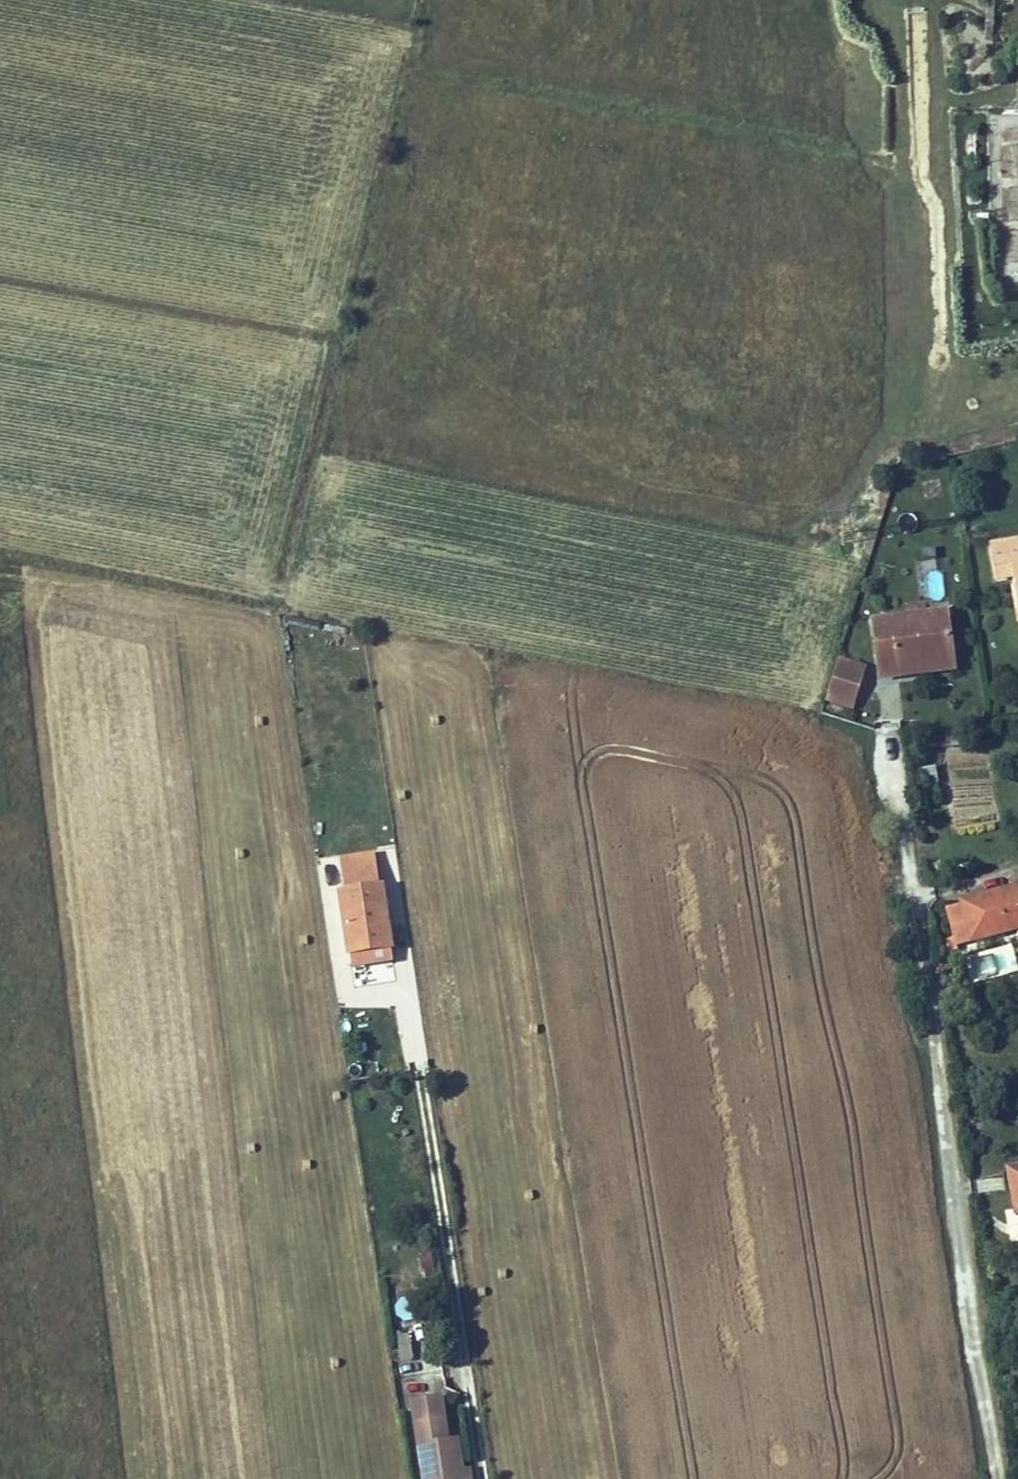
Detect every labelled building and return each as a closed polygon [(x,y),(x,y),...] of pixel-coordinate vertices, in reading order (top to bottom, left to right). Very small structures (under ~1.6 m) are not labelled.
[(993,547),(999,576),(1013,575),(1017,605),(1017,542),(993,547)] [(958,653),(949,611),(873,622),(885,677),(902,674),(900,663),(958,653)] [(958,653),(900,663),(902,674),(961,667),(958,653)] [(861,678),(835,670),(822,710),(849,718),(861,678)] [(351,900),(344,901),(353,959),(399,953),(387,895),(381,895),(376,864),(366,864),(368,877),(347,881),(351,900)] [(366,864),(345,868),(347,881),(368,877),(366,864)] [(962,913),(967,944),(1017,932),(1017,900),(962,913)] [(952,914),(959,946),(967,944),(962,913),(952,914)] [(399,953),(353,959),(356,971),(401,965),(399,953)] [(418,1342),(405,1344),(409,1368),(422,1366),(418,1342)] [(428,1478),(468,1478),(467,1477),(463,1448),(454,1449),(447,1404),(417,1409),(428,1478)]
